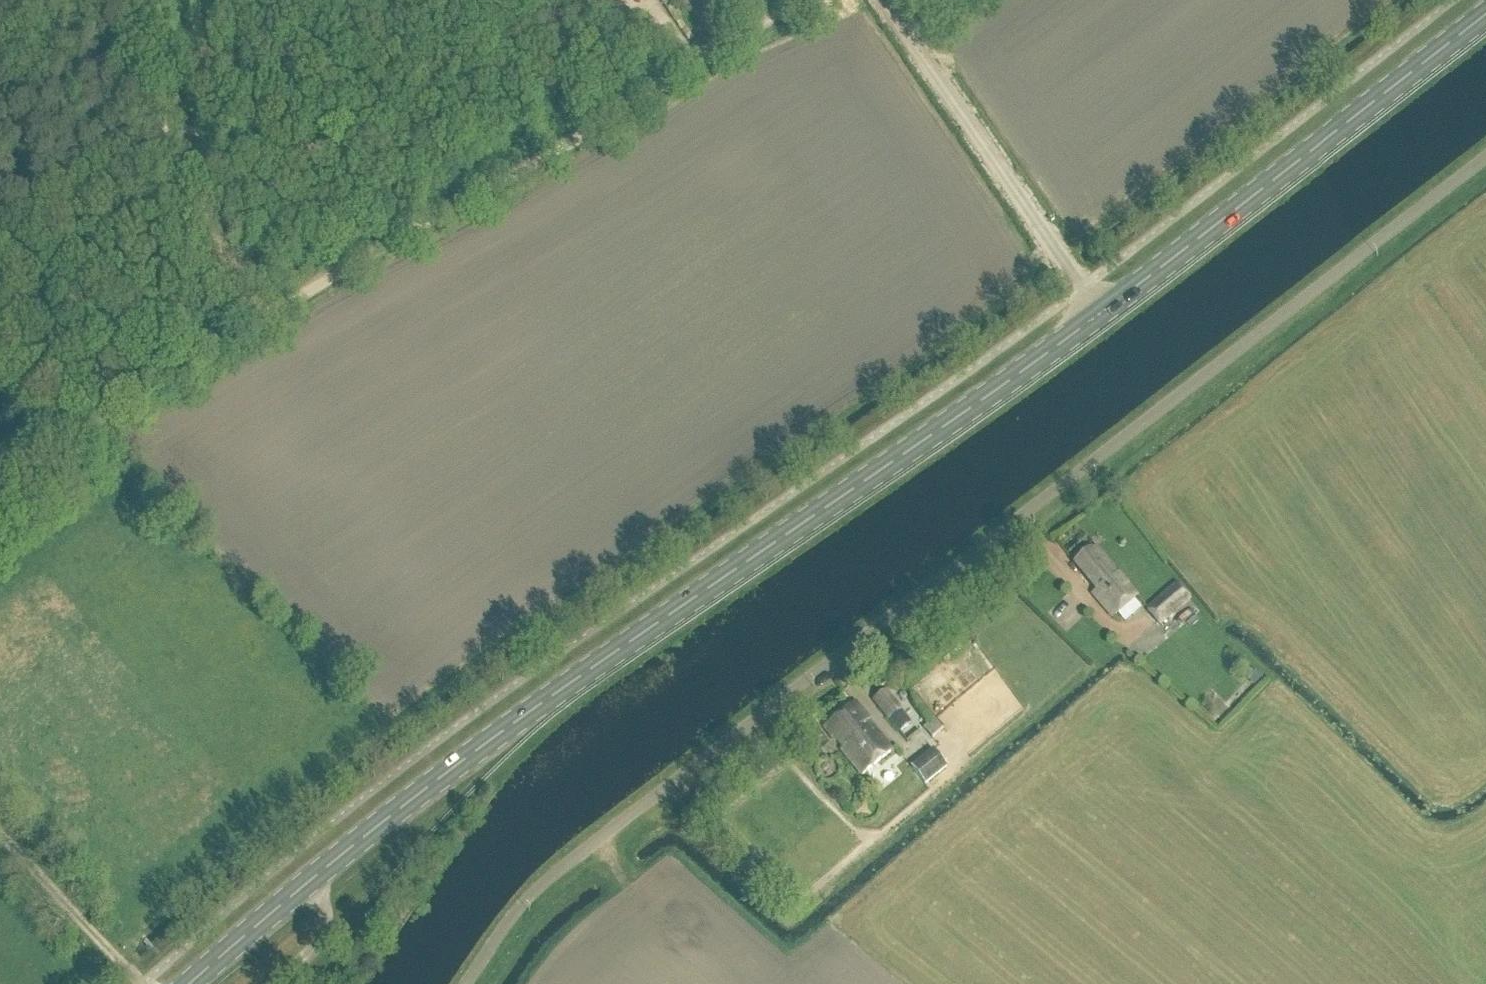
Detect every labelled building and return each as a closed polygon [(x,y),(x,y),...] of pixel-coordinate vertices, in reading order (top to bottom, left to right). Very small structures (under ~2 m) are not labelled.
[(1138,599),(1095,551),(1090,555),(1089,554),(1074,567),(1098,594),(1093,598),(1114,621),(1138,599)] [(1175,584),(1144,611),(1159,628),(1190,601),(1175,584)] [(872,703),(887,722),(900,711),(885,692),(872,703)] [(892,752),(855,707),(824,732),(836,746),(840,743),(844,748),(840,752),(861,777),(892,752)] [(931,752),(909,771),(923,788),(945,769),(931,752)]
